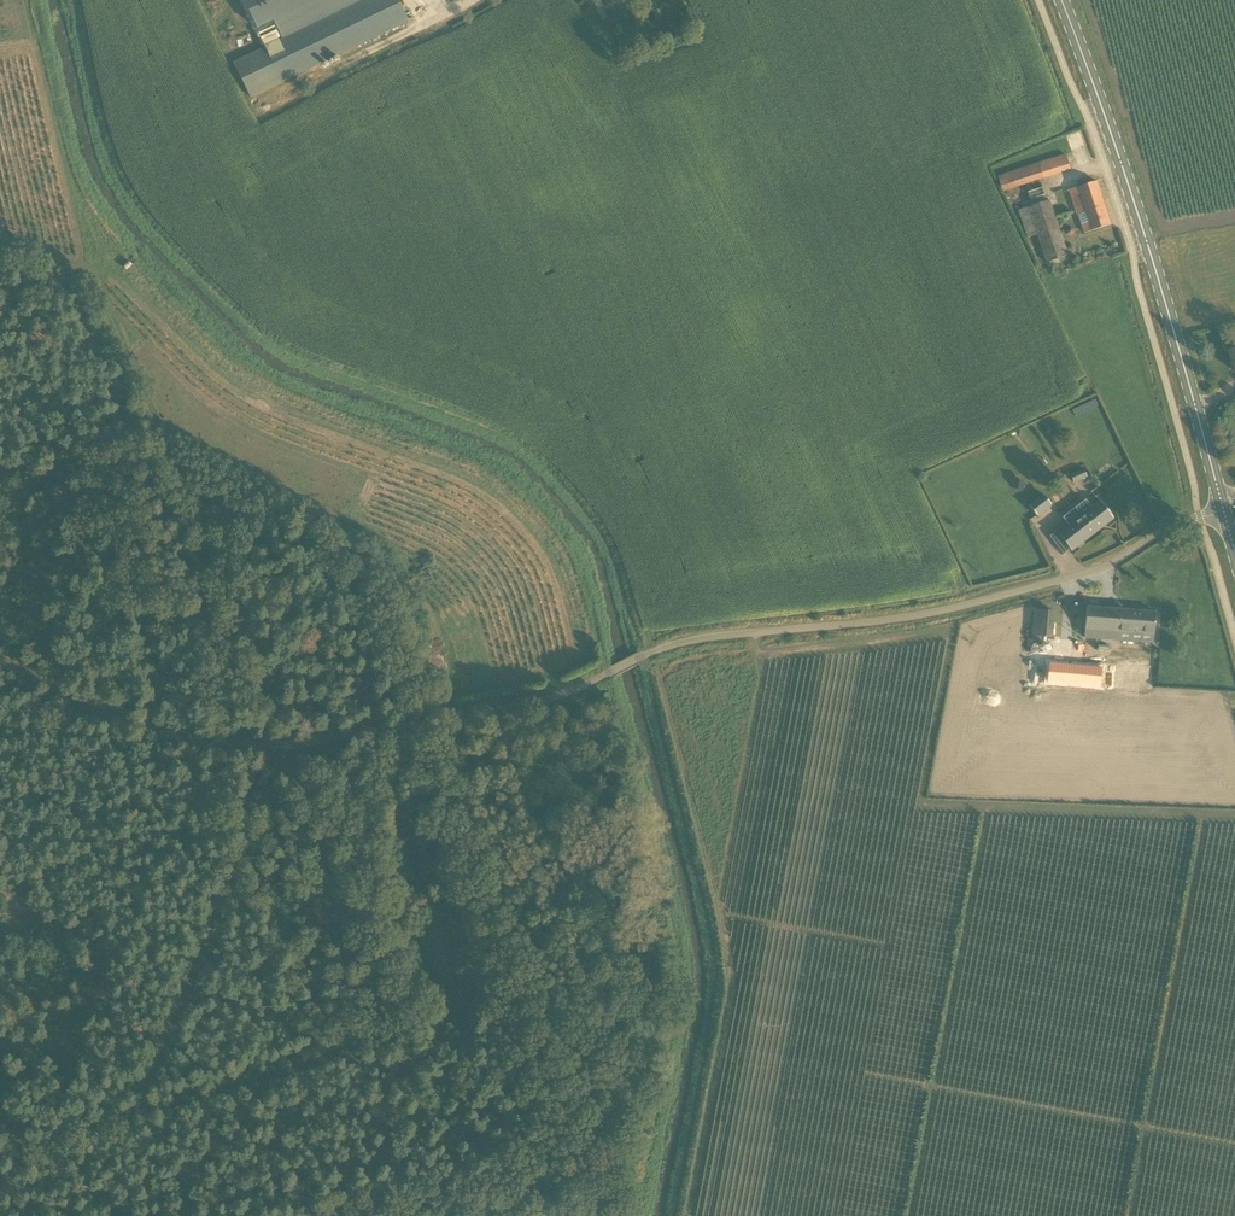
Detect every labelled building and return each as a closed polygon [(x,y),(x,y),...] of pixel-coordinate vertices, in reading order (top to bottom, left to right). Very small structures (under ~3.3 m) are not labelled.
[(245,86),(250,97),(409,20),(399,0),(362,0),(328,16),(327,13),(320,16),(321,20),(233,62),(245,86)] [(1048,156),(998,170),(1002,186),(1052,171),(1048,156)] [(1059,177),(1038,184),(1051,223),(1072,217),(1059,177)] [(1110,225),(1096,181),(1071,189),(1079,214),(1083,213),(1087,223),(1082,225),(1085,233),(1110,225)] [(1070,475),(1073,483),(1084,478),(1087,477),(1083,469),(1070,475)] [(1034,519),(1050,504),(1039,491),(1023,506),(1034,519)] [(1100,501),(1097,503),(1090,508),(1086,503),(1054,528),(1072,551),(1114,518),(1100,501)] [(1156,612),(1086,607),(1084,638),(1120,640),(1120,633),(1154,635),(1156,612)] [(1051,636),(1053,612),(1034,610),(1032,635),(1051,636)] [(1102,668),(1050,664),(1048,684),(1100,688),(1102,668)]
